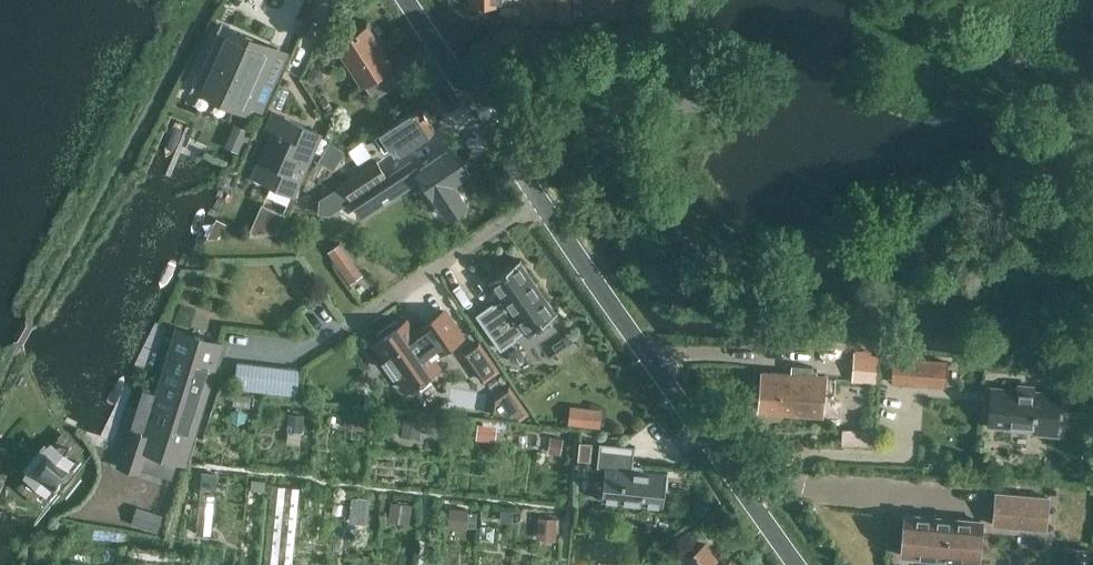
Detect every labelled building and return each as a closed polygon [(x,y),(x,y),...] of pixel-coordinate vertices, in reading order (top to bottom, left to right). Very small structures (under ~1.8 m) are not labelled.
[(595,18),(624,18),(624,0),(594,0),(595,18)] [(368,25),(337,46),(363,87),(367,85),(374,97),(397,82),(389,70),(395,66),(368,25)] [(246,38),(224,29),(197,91),(250,114),(253,109),(264,114),(276,85),(266,80),(277,52),(251,40),(248,37),(246,38)] [(309,81),(315,83),(321,80),(323,73),(320,68),(314,66),(308,69),(306,75),(309,81)] [(395,123),(381,132),(390,146),(396,143),(400,151),(408,146),(409,146),(436,128),(431,121),(432,120),(430,117),(431,113),(427,107),(423,107),(422,104),(395,122),(395,123)] [(295,194),(315,147),(307,144),(314,129),(313,128),(312,131),(304,128),(305,125),(285,116),(283,120),(272,115),(266,127),(272,129),(273,130),(260,160),(253,175),(272,184),(295,194)] [(352,135),(342,128),(333,141),(344,148),(352,135)] [(243,153),(248,142),(230,134),(225,145),(243,153)] [(347,150),(331,142),(319,162),(335,170),(347,150)] [(470,203),(455,183),(466,176),(465,174),(448,149),(417,169),(414,164),(396,176),(355,203),(362,215),(417,179),(420,183),(424,180),(434,194),(435,196),(434,197),(447,218),(470,203)] [(376,160),(340,183),(343,186),(352,200),(387,177),(380,166),(376,160)] [(319,202),(319,213),(330,214),(352,200),(343,186),(319,202)] [(248,235),(277,232),(287,214),(262,203),(248,235)] [(329,251),(351,282),(362,274),(340,243),(329,251)] [(494,304),(479,315),(502,349),(518,339),(516,335),(524,329),(527,334),(526,335),(527,336),(560,313),(559,312),(558,313),(522,261),(523,261),(522,260),(489,282),(490,284),(491,283),(505,302),(496,308),(494,304)] [(381,337),(375,341),(409,390),(439,368),(432,357),(440,351),(441,353),(463,337),(443,309),(421,325),(423,327),(415,333),(405,320),(399,324),(396,320),(378,333),(381,337)] [(202,409),(222,344),(180,331),(160,395),(202,409)] [(479,342),(464,353),(483,380),(498,370),(479,342)] [(879,356),(855,354),(853,379),(877,381),(879,356)] [(911,358),(909,383),(945,386),(946,383),(947,361),(911,358)] [(791,363),(791,366),(790,372),(762,370),(759,410),(822,415),(825,375),(816,374),(816,368),(812,368),(812,364),(791,363)] [(238,364),(236,386),(296,393),(299,371),(283,370),(281,389),(250,386),(252,366),(238,364)] [(1017,382),(1016,387),(990,385),(987,426),(1033,430),(1032,434),(1061,436),(1064,403),(1060,402),(1061,391),(1034,388),(1035,384),(1017,382)] [(529,411),(511,385),(496,396),(493,412),(521,416),(529,411)] [(202,409),(160,395),(147,435),(132,431),(120,467),(142,474),(148,453),(184,465),(202,409)] [(601,408),(569,405),(567,421),(599,425),(601,408)] [(853,432),(853,444),(872,445),(873,433),(853,432)] [(45,438),(22,468),(26,471),(25,474),(29,477),(34,490),(48,491),(51,494),(54,492),(57,495),(60,492),(72,501),(88,478),(81,473),(82,465),(72,458),(78,450),(60,435),(53,444),(45,438)] [(578,457),(590,459),(592,441),(580,440),(578,457)] [(634,445),(600,442),(597,466),(605,467),(602,496),(664,502),(664,496),(665,496),(668,472),(632,468),(634,445)] [(196,468),(194,530),(215,531),(217,469),(196,468)] [(301,510),(302,484),(275,483),(274,509),(301,510)] [(1000,493),(997,492),(997,494),(994,522),(994,524),(997,524),(1043,528),(1042,528),(1045,528),(1045,526),(1048,499),(1048,497),(1045,497),(1000,493)] [(352,519),(370,520),(371,495),(354,494),(352,519)] [(391,519),(411,520),(413,500),(392,499),(391,519)] [(449,524),(468,527),(471,507),(452,504),(449,524)] [(134,505),(128,523),(153,531),(159,514),(134,505)] [(540,514),(540,536),(558,537),(559,515),(540,514)] [(908,514),(906,514),(906,516),(903,553),(902,553),(902,554),(905,555),(905,554),(975,561),(978,561),(978,559),(981,523),(981,521),(978,521),(908,515),(908,514)] [(598,538),(596,552),(613,553),(615,540),(598,538)] [(705,543),(685,558),(690,564),(721,564),(705,543)] [(1064,564),(1087,564),(1089,549),(1066,547),(1064,564)]
